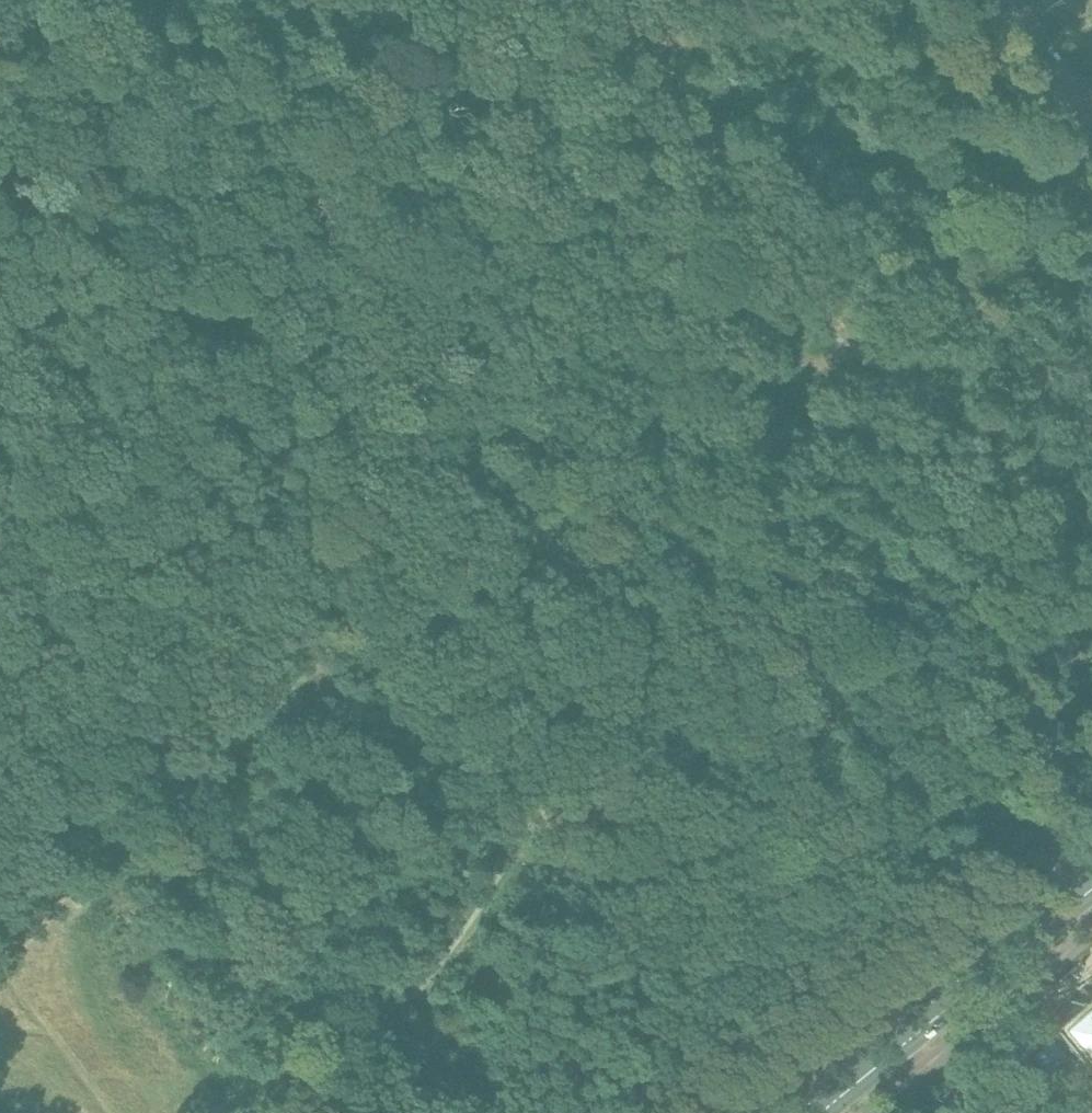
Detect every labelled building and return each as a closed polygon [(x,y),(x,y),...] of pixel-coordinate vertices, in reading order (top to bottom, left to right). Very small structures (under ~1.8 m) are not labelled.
[(1056,1025),(1091,1069),(1091,996),(1056,1025)]
